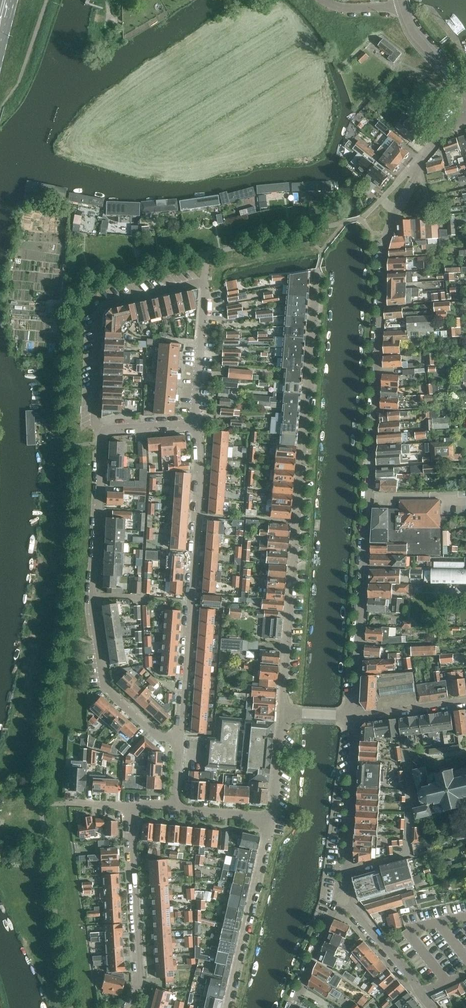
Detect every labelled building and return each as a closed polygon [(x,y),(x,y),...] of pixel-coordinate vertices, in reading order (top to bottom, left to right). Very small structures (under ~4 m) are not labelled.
[(397,60),(402,53),(397,49),(384,39),(379,45),(391,55),(389,58),(392,60),(394,57),(397,60)] [(362,63),(369,56),(364,52),(357,58),(362,63)] [(424,111),(424,107),(428,103),(417,93),(411,99),(419,106),(418,110),(424,111)] [(407,122),(404,119),(396,128),(414,143),(417,138),(420,140),(427,131),(411,118),(407,122)] [(388,151),(402,162),(405,159),(407,158),(409,156),(408,154),(410,153),(401,145),(404,141),(392,131),(388,136),(395,142),(391,147),(385,142),(382,146),(387,150),(388,151)] [(444,144),(446,151),(447,154),(450,165),(453,164),(450,153),(461,149),(457,138),(443,143),(444,144)] [(442,156),(446,151),(444,144),(438,151),(442,156)] [(367,175),(382,186),(390,176),(379,168),(382,165),(357,145),(353,149),(359,153),(352,162),(358,166),(357,167),(367,175)] [(402,162),(388,151),(380,160),(394,172),(395,170),(397,170),(399,168),(399,166),(402,162)] [(429,173),(443,170),(446,169),(445,168),(444,159),(437,161),(436,159),(433,160),(434,162),(427,163),(429,173)] [(457,166),(445,168),(446,169),(443,170),(444,174),(458,170),(457,166)] [(334,182),(293,183),(293,192),(333,192),(334,182)] [(66,203),(68,190),(30,183),(28,196),(66,203)] [(290,184),(257,187),(258,196),(291,193),(290,184)] [(255,189),(221,197),(222,205),(257,197),(255,189)] [(104,211),(106,199),(70,192),(67,204),(104,211)] [(221,205),(219,196),(180,201),(182,210),(221,205)] [(31,199),(29,206),(37,208),(39,201),(31,199)] [(180,213),(179,200),(142,203),(143,216),(180,213)] [(141,204),(108,203),(108,217),(141,217),(141,204)] [(250,206),(252,212),(258,210),(255,204),(250,206)] [(427,239),(440,239),(440,230),(439,219),(413,221),(413,231),(417,231),(418,240),(427,239)] [(399,236),(412,236),(411,220),(399,221),(399,230),(398,230),(396,232),(396,233),(395,234),(395,237),(399,236)] [(449,230),(440,230),(440,239),(441,244),(450,244),(449,236),(449,235),(449,230)] [(399,236),(395,237),(394,237),(391,249),(390,257),(408,255),(407,252),(418,251),(417,246),(414,246),(413,242),(412,236),(399,236)] [(427,245),(427,251),(427,255),(435,254),(435,251),(437,251),(437,244),(427,244),(427,245)] [(389,270),(409,270),(408,258),(390,258),(389,270)] [(291,286),(309,287),(310,274),(311,271),(289,275),(289,280),(292,280),(291,286)] [(389,284),(407,283),(412,283),(413,278),(412,272),(390,273),(389,284)] [(389,295),(420,292),(420,288),(407,289),(407,283),(389,284),(389,295)] [(309,287),(291,286),(291,287),(287,287),(287,290),(286,296),(287,296),(290,296),(308,297),(309,287)] [(181,293),(185,312),(197,309),(197,308),(195,301),(198,300),(199,290),(199,289),(181,293)] [(420,292),(389,295),(389,306),(412,303),(412,297),(419,297),(420,292)] [(169,296),(173,315),(185,312),(181,293),(169,296)] [(157,298),(162,317),(173,315),(169,296),(157,298)] [(290,306),(307,308),(308,297),(290,296),(287,296),(286,296),(286,301),(285,306),(290,306)] [(146,301),(150,320),(162,317),(157,298),(146,301)] [(138,323),(150,320),(146,301),(134,304),(138,323)] [(435,312),(437,312),(448,311),(451,311),(451,302),(435,304),(435,312)] [(105,339),(124,340),(124,330),(125,329),(124,328),(127,324),(128,325),(138,323),(134,304),(110,309),(106,315),(105,339)] [(289,317),(307,318),(307,308),(290,306),(285,306),(285,311),(285,316),(286,316),(289,317)] [(404,317),(408,317),(425,316),(425,311),(404,313),(403,307),(387,309),(386,319),(404,317)] [(306,328),(307,318),(289,317),(286,316),(285,316),(284,323),(288,323),(288,327),(306,328)] [(420,339),(420,340),(435,339),(434,316),(425,316),(408,317),(408,331),(385,332),(385,340),(385,341),(420,339)] [(283,337),(305,338),(306,328),(288,327),(284,327),(284,332),(283,337)] [(286,348),(304,349),(305,338),(283,337),(282,348),(286,348)] [(104,351),(123,352),(124,340),(105,339),(104,351)] [(153,358),(178,360),(179,348),(183,348),(183,344),(171,343),(170,344),(166,343),(167,340),(147,339),(147,342),(147,345),(160,346),(159,357),(153,356),(153,358)] [(420,339),(385,341),(385,353),(401,353),(401,346),(408,346),(421,345),(420,340),(420,339)] [(286,348),(282,348),(281,357),(304,360),(304,349),(286,348)] [(104,363),(123,364),(123,352),(104,351),(104,363)] [(427,366),(436,365),(435,353),(426,354),(427,366)] [(403,362),(402,355),(384,357),(383,368),(403,367),(404,369),(416,367),(416,363),(408,364),(408,361),(403,362)] [(303,370),(304,360),(281,357),(281,363),(285,363),(284,369),(303,370)] [(178,371),(178,360),(153,358),(153,359),(158,360),(157,370),(152,370),(152,371),(181,374),(181,372),(178,371)] [(103,375),(122,376),(123,364),(104,363),(103,375)] [(254,374),(254,369),(229,368),(228,376),(253,378),(254,374)] [(283,382),(301,384),(302,378),(303,376),(302,376),(303,370),(284,369),(283,382)] [(180,376),(181,374),(152,371),(151,373),(157,374),(156,384),(151,384),(150,385),(176,387),(177,376),(180,376)] [(382,387),(399,388),(400,376),(383,374),(382,387)] [(103,387),(122,388),(122,376),(103,375),(103,387)] [(233,386),(234,378),(226,378),(225,380),(223,380),(222,385),(233,386)] [(301,384),(283,382),(279,382),(279,387),(284,388),(284,393),(300,394),(301,384)] [(430,384),(427,383),(427,385),(427,395),(440,395),(439,384),(430,384)] [(175,399),(176,387),(150,385),(150,387),(156,387),(155,398),(149,397),(149,399),(178,401),(178,399),(175,399)] [(121,400),(122,388),(103,387),(102,399),(121,400)] [(399,388),(382,387),(382,397),(399,398),(400,398),(404,398),(404,394),(399,394),(399,389),(399,388)] [(300,394),(284,393),(277,392),(277,397),(271,397),(270,402),(300,404),(300,394)] [(400,398),(399,398),(382,397),(381,408),(399,410),(400,398)] [(121,400),(102,399),(101,418),(102,418),(112,415),(112,412),(121,412),(121,400)] [(178,403),(178,401),(149,399),(149,401),(155,401),(154,411),(144,411),(144,416),(154,415),(154,414),(174,415),(175,403),(178,403)] [(268,402),(259,401),(258,401),(258,407),(271,408),(282,408),(282,414),(299,415),(300,404),(270,402),(268,402)] [(427,421),(431,420),(430,410),(420,411),(420,414),(423,414),(424,416),(420,416),(420,421),(424,421),(424,420),(427,420),(427,421)] [(431,410),(430,410),(431,420),(433,420),(434,430),(434,429),(450,428),(449,418),(438,418),(437,411),(431,411),(431,410)] [(27,413),(28,450),(38,450),(36,412),(27,413)] [(409,416),(409,412),(401,412),(389,413),(381,414),(380,422),(401,420),(401,416),(409,416)] [(298,424),(299,415),(282,414),(276,413),(276,418),(271,417),(271,423),(298,425),(298,424)] [(380,433),(401,432),(401,422),(380,424),(380,433)] [(270,433),(280,434),(297,435),(298,425),(271,423),(270,433)] [(215,431),(214,445),(228,446),(228,447),(233,448),(234,444),(229,444),(229,432),(215,431)] [(409,442),(409,432),(379,434),(379,444),(409,442)] [(296,446),(297,435),(280,434),(280,440),(277,439),(276,444),(296,446)] [(172,437),(173,449),(174,454),(181,454),(180,449),(186,448),(185,436),(172,437)] [(160,438),(161,450),(161,455),(174,454),(173,449),(172,437),(160,438)] [(161,450),(160,438),(147,439),(148,451),(161,450)] [(109,455),(124,456),(125,443),(110,442),(109,455)] [(432,461),(455,460),(454,442),(432,443),(432,452),(432,461)] [(228,446),(214,445),(213,459),(227,460),(227,461),(232,461),(233,458),(228,458),(228,447),(228,446)] [(275,457),(295,459),(296,447),(276,445),(275,457)] [(401,454),(401,455),(403,454),(403,449),(409,449),(409,445),(403,445),(379,446),(378,456),(401,454)] [(401,454),(378,456),(378,465),(401,464),(401,455),(401,454)] [(124,468),(124,456),(109,455),(109,467),(124,468)] [(294,471),(295,459),(275,457),(274,469),(294,471)] [(227,460),(213,459),(212,472),(226,473),(226,475),(231,475),(232,472),(227,471),(227,461),(227,460)] [(439,464),(424,465),(425,474),(439,473),(439,464)] [(124,468),(109,467),(108,480),(123,481),(124,468)] [(377,469),(377,478),(395,477),(395,468),(377,469)] [(294,471),(274,469),(273,481),(293,483),(294,471)] [(226,473),(212,472),(211,486),(225,487),(225,488),(230,489),(231,485),(226,485),(226,475),(226,473)] [(175,486),(190,487),(191,474),(176,473),(175,479),(172,479),(171,484),(175,485),(175,486)] [(395,477),(377,478),(377,480),(376,491),(394,492),(395,483),(397,484),(397,479),(406,479),(407,474),(397,474),(397,477),(395,477)] [(272,493),(292,495),(293,483),(273,481),(272,493)] [(189,499),(190,487),(175,486),(174,498),(189,499)] [(225,501),(224,502),(229,503),(230,499),(225,499),(225,488),(225,487),(211,486),(210,500),(225,501)] [(138,488),(128,487),(128,488),(124,487),(123,493),(108,493),(107,498),(106,499),(106,502),(107,503),(107,504),(123,505),(123,499),(129,499),(129,495),(146,496),(146,488),(138,488)] [(268,501),(267,505),(271,505),(291,507),(292,495),(272,493),(272,500),(269,500),(268,501)] [(189,499),(174,498),(173,511),(188,512),(189,499)] [(225,501),(210,500),(209,514),(229,516),(229,512),(224,512),(224,502),(225,501)] [(372,544),(441,546),(441,543),(442,543),(441,514),(446,513),(446,506),(441,506),(441,500),(401,500),(401,509),(374,509),(372,542),(372,544)] [(138,502),(137,510),(145,510),(146,502),(138,502)] [(252,503),(246,503),(246,509),(246,515),(257,516),(257,510),(251,510),(252,503)] [(290,519),(291,507),(271,505),(270,517),(290,519)] [(188,512),(173,511),(172,523),(187,524),(188,512)] [(106,529),(119,530),(119,518),(132,519),(132,513),(113,512),(112,518),(107,518),(106,529)] [(243,531),(244,521),(233,520),(232,526),(237,526),(237,530),(236,530),(236,536),(243,537),(243,531)] [(207,533),(223,535),(224,522),(208,521),(207,533)] [(187,524),(172,523),(171,536),(186,537),(187,524)] [(267,536),(268,536),(289,539),(290,525),(269,523),(268,531),(260,530),(259,535),(267,536)] [(125,531),(119,530),(106,529),(106,541),(118,542),(118,541),(119,535),(125,535),(125,531)] [(224,535),(223,535),(207,533),(206,550),(219,551),(219,547),(221,547),(221,543),(223,543),(224,535)] [(186,537),(171,536),(170,549),(185,550),(186,537)] [(259,551),(267,552),(288,553),(289,539),(268,536),(267,545),(259,544),(259,551)] [(124,542),(118,541),(118,542),(106,541),(105,553),(123,554),(124,542)] [(441,555),(441,546),(372,544),(371,553),(441,555)] [(219,551),(206,550),(205,563),(218,564),(219,551)] [(145,560),(151,560),(157,560),(158,551),(146,551),(145,560)] [(269,563),(287,564),(288,553),(267,552),(266,563),(269,563)] [(104,564),(123,565),(123,554),(105,553),(104,564)] [(393,567),(406,567),(406,570),(411,570),(424,570),(425,570),(430,570),(431,562),(428,562),(427,568),(407,567),(408,556),(371,555),(371,565),(393,566),(393,567)] [(171,569),(183,570),(184,557),(172,556),(171,569)] [(425,570),(425,581),(431,581),(431,583),(465,584),(465,569),(465,562),(435,562),(435,568),(432,568),(432,570),(430,570),(425,570)] [(217,581),(220,581),(222,565),(218,565),(218,564),(205,563),(204,580),(217,581)] [(268,577),(286,578),(287,564),(269,563),(268,577)] [(117,577),(117,570),(122,571),(123,565),(104,564),(104,576),(117,577)] [(182,582),(183,570),(171,569),(170,581),(182,582)] [(370,585),(400,584),(401,570),(371,570),(370,585)] [(424,570),(411,570),(410,578),(423,579),(424,570)] [(117,577),(104,576),(103,588),(108,588),(107,593),(122,594),(122,588),(116,588),(117,577)] [(267,588),(285,589),(286,578),(268,577),(267,588)] [(141,594),(141,578),(133,578),(133,593),(141,594)] [(217,581),(204,580),(203,592),(216,593),(217,581)] [(182,582),(170,581),(169,594),(176,595),(181,595),(182,582)] [(370,585),(369,598),(393,598),(393,590),(396,590),(396,592),(410,592),(410,584),(400,584),(370,585)] [(266,600),(284,601),(285,589),(267,588),(266,600)] [(222,597),(203,595),(202,606),(221,607),(222,597)] [(266,600),(249,598),(247,598),(247,602),(262,604),(262,609),(283,610),(284,601),(266,600)] [(402,599),(369,598),(368,611),(387,612),(387,609),(394,609),(394,613),(402,613),(402,599)] [(104,618),(119,616),(117,604),(102,606),(104,618)] [(215,624),(214,625),(219,625),(220,622),(215,622),(216,610),(201,609),(200,623),(215,624)] [(165,621),(179,622),(180,611),(165,610),(165,621)] [(242,611),(230,610),(229,619),(242,620),(242,611)] [(281,639),(282,619),(277,618),(278,612),(264,611),(262,638),(281,639)] [(106,629),(120,627),(124,627),(124,622),(120,622),(119,616),(104,618),(106,629)] [(179,633),(179,622),(165,621),(164,632),(179,633)] [(214,638),(213,639),(218,639),(218,638),(219,636),(214,635),(214,625),(215,624),(200,623),(199,637),(214,638)] [(120,627),(106,629),(108,641),(122,639),(120,627)] [(382,627),(382,628),(367,627),(366,640),(383,641),(383,640),(389,638),(390,628),(382,627)] [(179,633),(164,632),(163,642),(178,643),(179,633)] [(212,651),(212,653),(217,653),(218,650),(213,649),(213,639),(214,638),(199,637),(198,650),(212,651)] [(122,639),(108,641),(109,653),(124,650),(122,639)] [(243,651),(243,640),(221,639),(221,649),(243,651)] [(275,643),(255,641),(254,653),(259,653),(259,662),(279,664),(280,652),(274,652),(275,643)] [(178,643),(163,642),(162,653),(177,654),(178,643)] [(381,658),(382,647),(366,645),(365,657),(381,658)] [(430,655),(441,655),(441,647),(437,647),(437,646),(412,647),(412,656),(430,655)] [(124,650),(109,653),(111,664),(125,662),(124,650)] [(211,665),(211,666),(216,667),(217,663),(212,663),(212,653),(212,651),(198,650),(197,664),(211,665)] [(177,654),(162,653),(161,664),(176,665),(177,654)] [(451,654),(441,655),(441,669),(446,669),(445,666),(448,666),(448,664),(452,664),(451,654)] [(364,676),(396,673),(397,658),(365,661),(364,676)] [(411,658),(404,659),(405,670),(413,669),(411,658)] [(176,665),(161,664),(160,675),(175,676),(176,665)] [(211,665),(197,664),(196,678),(210,679),(210,680),(215,680),(216,677),(211,676),(211,666),(211,665)] [(277,688),(277,681),(278,666),(260,665),(259,679),(260,679),(259,686),(277,688)] [(142,675),(146,671),(141,667),(137,672),(142,675)] [(126,692),(137,680),(127,672),(126,670),(124,670),(120,675),(120,677),(121,678),(117,683),(126,692)] [(396,673),(364,676),(363,676),(362,702),(367,710),(418,702),(413,672),(396,673)] [(465,678),(457,679),(456,672),(449,673),(450,681),(453,680),(455,697),(465,695),(465,683),(465,678)] [(440,674),(436,675),(437,682),(439,699),(449,698),(447,680),(441,681),(440,674)] [(150,684),(155,679),(151,675),(146,680),(150,684)] [(209,692),(209,694),(214,694),(215,691),(210,690),(210,680),(210,679),(196,678),(194,691),(209,692)] [(135,700),(146,688),(137,680),(126,692),(135,700)] [(427,683),(429,701),(439,699),(437,682),(427,683)] [(420,702),(429,701),(427,683),(417,684),(420,702)] [(253,697),(276,699),(277,689),(252,687),(251,694),(247,694),(242,693),(234,693),(234,698),(240,699),(253,700),(253,697)] [(144,708),(155,696),(146,688),(135,700),(144,708)] [(208,706),(208,707),(213,708),(214,704),(209,704),(209,694),(209,692),(194,691),(193,705),(208,706)] [(103,713),(110,705),(101,696),(93,705),(103,713)] [(153,717),(161,708),(164,705),(155,696),(144,708),(153,717)] [(255,709),(275,711),(276,699),(253,697),(253,700),(252,710),(255,710),(255,709)] [(109,725),(112,722),(120,713),(110,705),(103,713),(100,716),(109,725)] [(207,720),(207,721),(212,721),(213,718),(208,718),(208,707),(208,706),(193,705),(192,719),(207,720)] [(161,708),(153,717),(163,725),(171,717),(161,708)] [(255,709),(255,710),(255,716),(249,716),(248,719),(274,722),(275,711),(255,709)] [(455,711),(459,736),(465,735),(465,710),(455,711)] [(441,713),(443,731),(444,738),(448,737),(447,730),(454,729),(452,711),(441,713)] [(129,721),(120,713),(112,722),(121,730),(129,721)] [(437,732),(443,731),(441,713),(431,714),(434,736),(437,736),(437,732)] [(434,736),(431,714),(420,716),(423,733),(429,733),(430,737),(434,736)] [(92,725),(97,720),(93,716),(89,721),(92,725)] [(410,717),(414,743),(417,743),(416,734),(423,733),(420,716),(410,717)] [(274,722),(248,719),(245,719),(244,730),(239,730),(240,719),(231,718),(222,717),(220,717),(218,739),(208,738),(205,767),(235,769),(236,761),(241,761),(240,770),(246,771),(246,773),(250,773),(249,781),(250,781),(264,783),(269,783),(272,752),(272,744),(273,737),(274,722)] [(410,744),(414,743),(410,717),(399,718),(402,736),(409,735),(410,744)] [(207,720),(192,719),(191,733),(211,734),(212,731),(207,731),(207,721),(207,720)] [(374,722),(376,738),(388,736),(388,738),(399,737),(396,719),(374,722)] [(138,730),(129,721),(121,730),(119,732),(128,741),(138,730)] [(376,738),(374,722),(367,723),(366,723),(362,727),(363,727),(362,740),(372,741),(372,737),(376,738)] [(96,739),(88,735),(88,738),(87,746),(88,746),(88,745),(93,748),(95,742),(96,739)] [(146,764),(149,764),(162,764),(163,752),(159,752),(159,750),(144,736),(131,751),(137,757),(145,749),(149,752),(149,759),(146,759),(146,764)] [(380,741),(372,741),(362,740),(361,751),(379,752),(380,741)] [(123,755),(131,747),(126,743),(119,751),(123,755)] [(107,744),(106,751),(111,752),(117,754),(118,751),(112,746),(107,744)] [(431,755),(461,750),(460,745),(430,750),(431,755)] [(80,761),(87,761),(88,749),(80,749),(80,761)] [(102,759),(107,760),(108,754),(88,749),(87,761),(87,762),(92,763),(93,763),(101,765),(102,759)] [(361,761),(378,762),(379,752),(361,751),(361,761)] [(417,764),(422,757),(418,755),(413,762),(417,764)] [(360,774),(382,776),(382,762),(378,762),(361,761),(360,774)] [(162,777),(162,764),(149,764),(148,771),(144,771),(144,776),(148,776),(162,777)] [(123,775),(129,775),(131,775),(131,765),(123,765),(123,775)] [(465,804),(465,768),(455,771),(454,769),(449,770),(449,768),(441,770),(442,772),(437,774),(433,773),(429,776),(429,777),(427,767),(413,770),(418,789),(419,789),(420,793),(421,793),(422,801),(423,806),(414,808),(417,819),(433,815),(433,814),(438,812),(443,813),(446,811),(451,810),(452,812),(459,811),(459,808),(464,807),(463,805),(465,804)] [(84,769),(71,768),(71,770),(69,770),(68,780),(70,780),(70,790),(83,791),(83,787),(86,787),(87,775),(84,775),(84,769)] [(204,800),(205,782),(199,781),(200,772),(189,771),(189,782),(192,782),(191,799),(204,800)] [(382,776),(360,774),(359,788),(381,789),(382,776)] [(248,803),(249,791),(249,787),(242,786),(243,775),(238,775),(238,777),(236,802),(248,803)] [(161,790),(162,777),(148,776),(147,789),(161,790)] [(236,802),(238,777),(233,776),(232,785),(225,785),(223,801),(236,802)] [(105,792),(106,779),(93,778),(92,792),(105,792)] [(119,780),(106,779),(105,792),(118,793),(119,780)] [(249,787),(249,791),(254,791),(253,803),(267,804),(268,790),(264,789),(264,783),(250,781),(249,787)] [(222,801),(223,784),(211,783),(209,800),(222,801)] [(358,799),(380,800),(381,791),(384,791),(384,789),(381,789),(359,788),(358,799)] [(380,800),(358,799),(358,811),(379,812),(380,800)] [(379,812),(358,811),(357,823),(379,824),(379,812)] [(93,823),(93,820),(92,817),(80,819),(80,825),(79,825),(79,830),(78,832),(78,836),(80,836),(80,837),(96,835),(94,823),(93,823)] [(117,836),(118,821),(106,821),(105,836),(117,836)] [(153,841),(155,824),(143,823),(141,840),(153,841)] [(379,824),(357,823),(356,835),(378,836),(379,824)] [(155,824),(153,841),(166,842),(167,826),(155,824)] [(179,844),(181,827),(169,826),(167,843),(179,844)] [(181,827),(179,844),(192,845),(193,828),(181,827)] [(419,827),(413,827),(412,837),(421,835),(419,827)] [(205,847),(207,830),(195,829),(193,845),(205,847)] [(207,830),(205,847),(217,848),(219,831),(207,830)] [(223,831),(221,845),(228,846),(229,832),(223,831)] [(239,846),(246,847),(257,850),(260,837),(242,833),(239,846)] [(378,836),(356,835),(355,846),(377,847),(378,836)] [(422,842),(421,835),(412,837),(412,844),(422,842)] [(377,847),(355,846),(354,864),(377,858),(377,847)] [(257,850),(246,847),(246,850),(235,847),(233,857),(238,858),(254,862),(257,850)] [(102,861),(118,860),(117,848),(101,849),(102,861)] [(235,872),(251,876),(254,862),(238,858),(236,866),(224,864),(222,869),(224,869),(235,872)] [(150,872),(171,871),(171,867),(168,867),(167,859),(149,860),(150,872)] [(416,885),(416,884),(414,877),(408,859),(381,865),(382,869),(354,878),(360,901),(361,901),(363,903),(367,901),(367,899),(416,885)] [(118,860),(102,861),(88,861),(89,866),(102,865),(102,873),(119,872),(118,860)] [(232,883),(249,887),(251,876),(235,872),(224,869),(222,876),(221,880),(232,883)] [(152,884),(169,883),(168,877),(172,877),(171,871),(150,872),(150,885),(152,885),(152,884)] [(103,887),(120,886),(119,874),(102,875),(103,887)] [(421,875),(414,877),(416,884),(422,882),(421,875)] [(152,884),(152,885),(152,896),(173,895),(172,890),(169,890),(169,883),(152,884)] [(230,895),(246,898),(249,887),(232,883),(231,888),(222,886),(222,887),(214,885),(213,891),(230,894),(230,895)] [(104,899),(120,898),(120,886),(103,887),(104,899)] [(197,890),(195,890),(195,894),(195,899),(203,899),(203,900),(210,902),(212,892),(206,891),(197,891),(197,890)] [(417,900),(414,892),(365,906),(371,914),(405,904),(406,908),(418,905),(417,900)] [(173,895),(152,896),(153,907),(170,906),(170,900),(173,900),(173,895)] [(227,906),(244,910),(246,898),(230,895),(227,906)] [(417,900),(418,905),(436,900),(435,896),(417,900)] [(120,898),(104,899),(104,911),(121,910),(120,898)] [(223,905),(220,916),(225,917),(241,921),(244,910),(227,906),(223,905)] [(154,919),(174,918),(174,912),(170,912),(170,906),(153,907),(154,919)] [(121,910),(104,911),(105,923),(122,922),(121,910)] [(196,922),(202,923),(214,926),(216,922),(201,918),(202,911),(196,911),(196,922)] [(402,927),(399,912),(390,914),(391,916),(388,917),(390,927),(393,927),(393,929),(402,927)] [(222,929),(238,932),(241,921),(225,917),(223,924),(217,922),(216,927),(222,928),(222,929)] [(154,931),(171,930),(171,923),(174,922),(174,918),(154,919),(154,931)] [(336,934),(346,938),(352,926),(336,919),(330,931),(336,934)] [(91,937),(122,936),(122,933),(123,933),(122,924),(104,925),(105,932),(91,933),(91,937)] [(220,940),(236,944),(238,932),(222,929),(220,935),(213,933),(212,937),(220,939),(220,940)] [(172,938),(171,930),(154,931),(155,943),(175,941),(175,938),(172,938)] [(332,944),(339,947),(342,948),(346,938),(336,934),(330,931),(326,941),(332,944)] [(359,935),(354,940),(360,943),(364,940),(362,939),(359,935)] [(106,948),(123,948),(122,936),(91,937),(91,942),(105,941),(106,948)] [(217,951),(233,955),(236,944),(220,940),(218,948),(217,948),(217,947),(212,945),(210,949),(217,951)] [(175,941),(155,943),(156,954),(173,953),(172,948),(176,948),(175,941)] [(336,956),(339,947),(332,944),(326,941),(324,946),(318,960),(324,963),(335,968),(337,962),(347,966),(349,962),(336,956)] [(361,961),(373,951),(365,942),(358,948),(356,946),(351,950),(353,952),(361,961)] [(214,964),(230,967),(233,955),(217,951),(216,958),(201,955),(202,947),(196,946),(196,958),(215,962),(214,964)] [(93,961),(124,959),(123,948),(106,948),(106,955),(93,956),(93,961)] [(368,970),(380,959),(373,951),(361,961),(360,962),(357,966),(360,968),(364,965),(368,970)] [(173,960),(173,953),(156,954),(156,966),(177,965),(176,960),(173,960)] [(123,973),(123,971),(125,971),(124,962),(124,959),(93,961),(94,961),(94,966),(107,965),(107,972),(112,972),(112,974),(123,973)] [(380,959),(368,970),(376,979),(388,968),(380,959)] [(328,983),(334,971),(318,962),(313,974),(328,983)] [(215,979),(227,981),(230,967),(214,964),(213,969),(203,967),(202,972),(216,975),(215,979)] [(177,965),(156,966),(157,978),(166,977),(166,983),(174,982),(174,977),(174,970),(177,970),(177,965)] [(380,982),(386,990),(398,979),(396,976),(388,968),(376,979),(374,981),(367,991),(371,993),(377,984),(380,982)] [(206,984),(209,985),(225,989),(227,981),(215,979),(216,975),(202,972),(196,971),(195,975),(201,976),(201,977),(207,979),(206,984)] [(112,974),(111,974),(111,975),(105,974),(102,988),(104,988),(103,991),(119,995),(120,992),(122,993),(125,979),(124,979),(124,973),(123,973),(112,974)] [(313,974),(309,983),(329,995),(330,991),(339,996),(341,990),(328,983),(313,974)] [(398,979),(386,990),(391,995),(381,1004),(384,1007),(407,989),(398,979)] [(207,997),(223,1000),(225,989),(209,985),(209,986),(207,985),(205,991),(207,992),(207,996),(207,997)] [(153,1000),(168,1004),(171,992),(156,988),(153,1000)] [(436,1002),(448,996),(446,990),(432,996),(436,1002)] [(364,1006),(372,997),(367,993),(359,1003),(364,1006)] [(409,993),(396,1004),(399,1007),(403,1007),(405,1006),(406,1007),(422,1007),(409,993)] [(223,1000),(207,997),(207,996),(204,996),(202,1007),(221,1007),(223,1000)] [(153,1000),(151,1007),(167,1007),(168,1004),(153,1000)]
